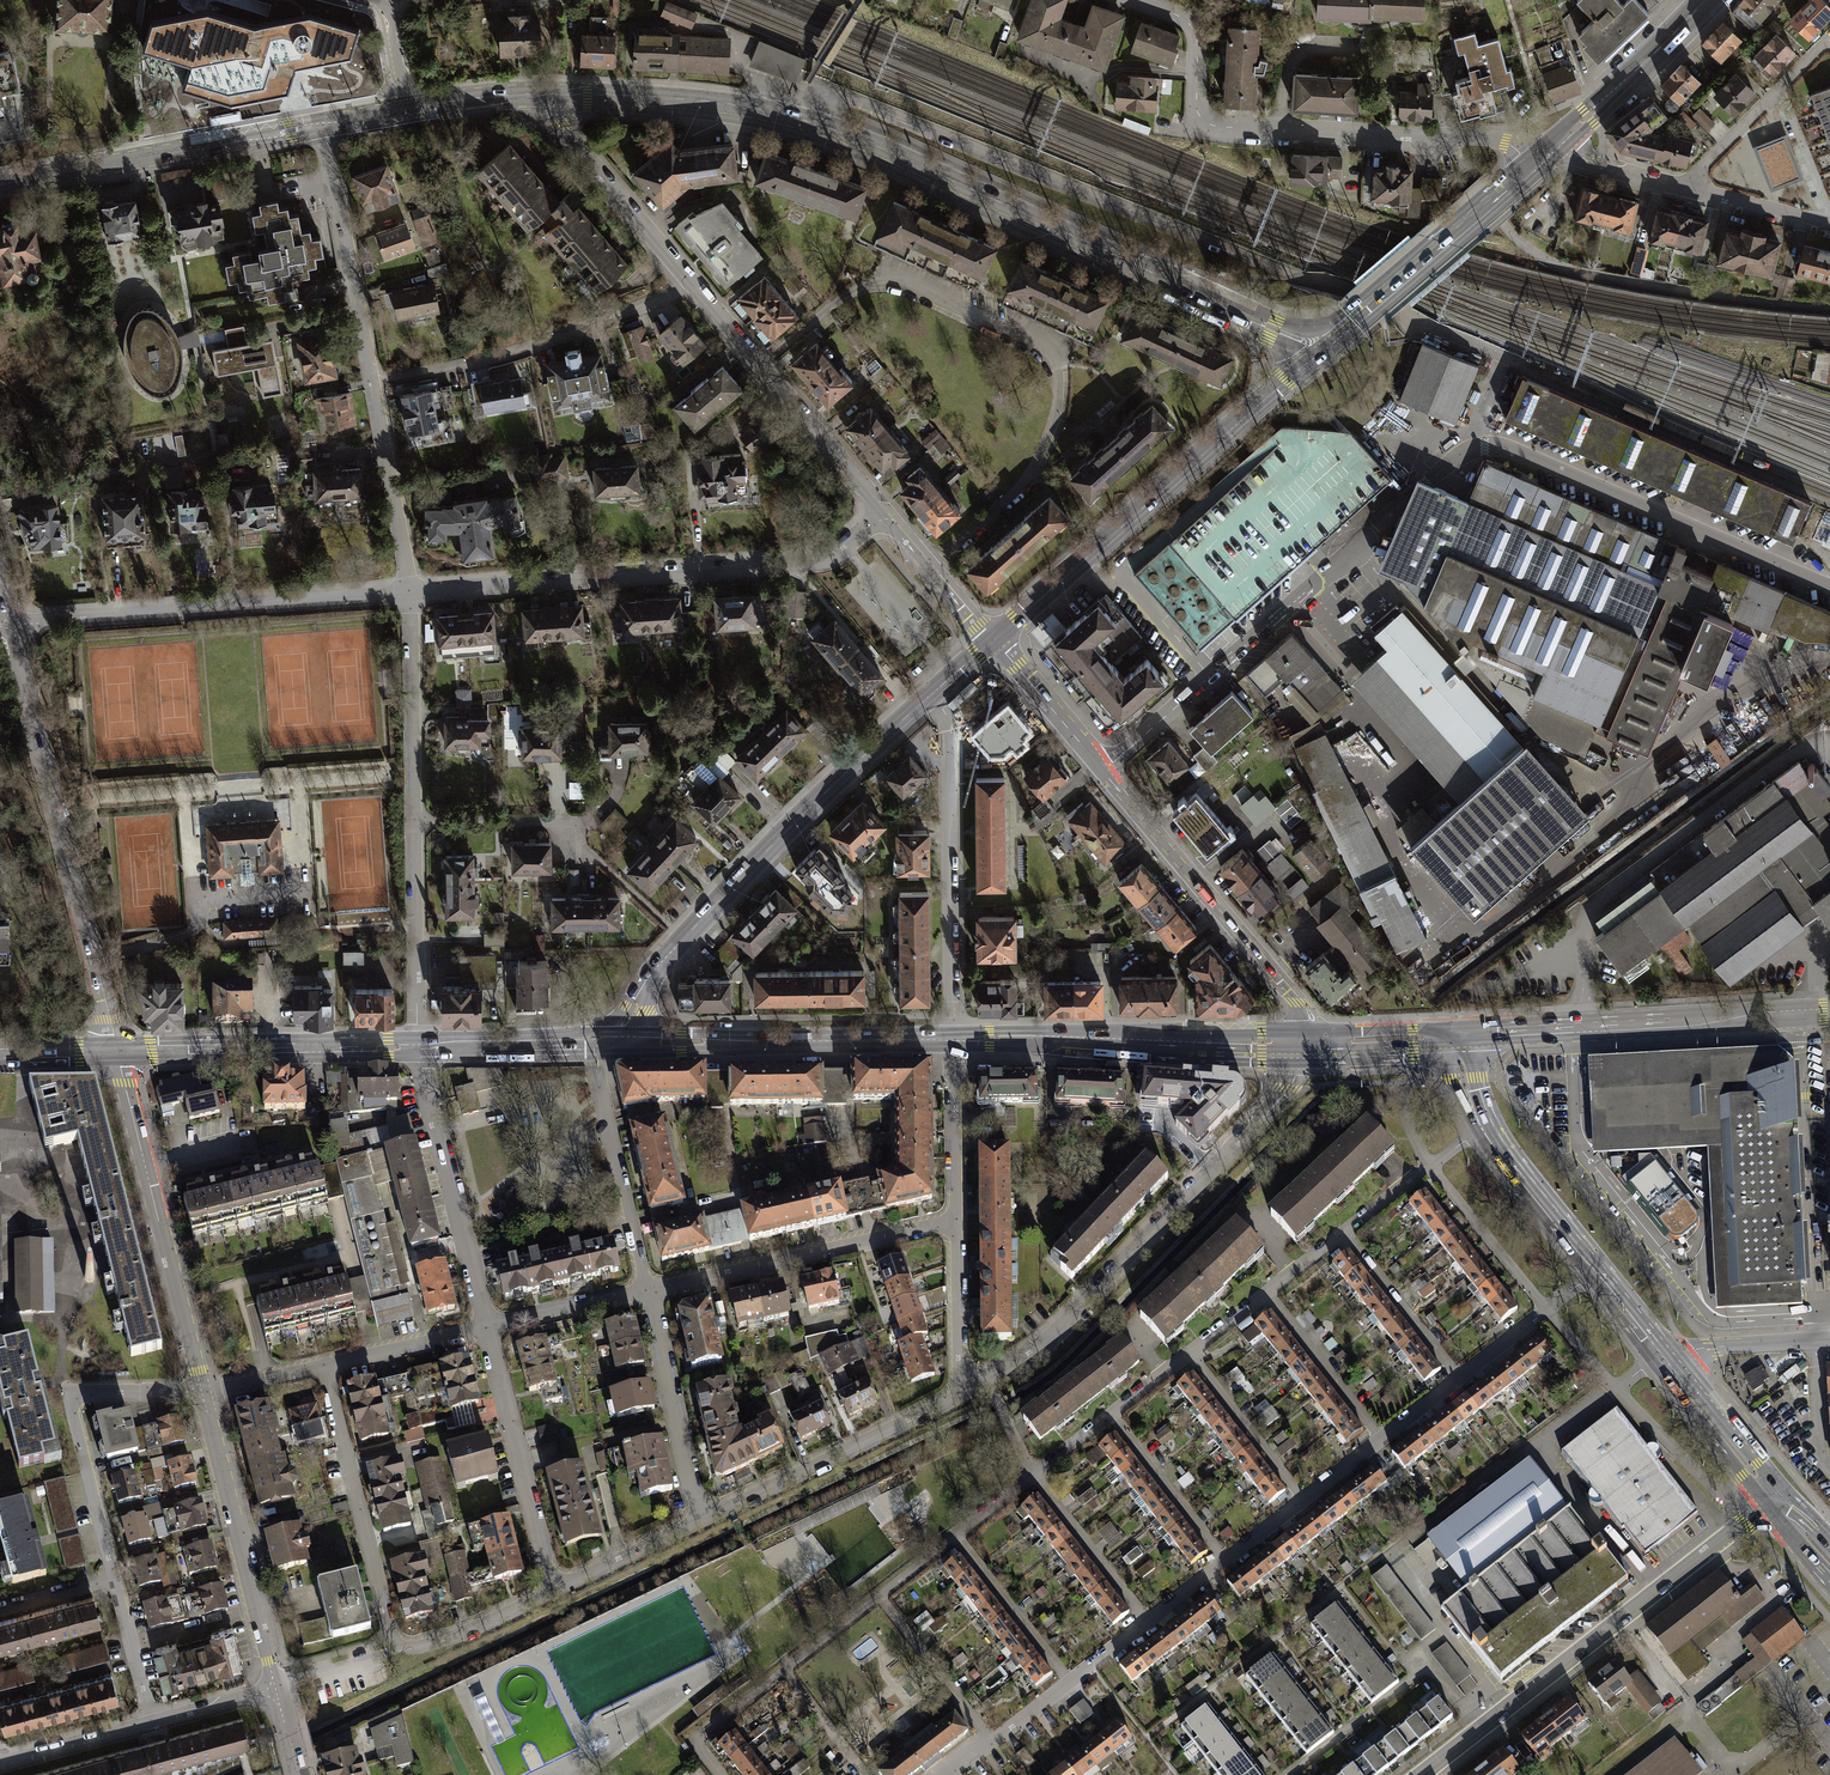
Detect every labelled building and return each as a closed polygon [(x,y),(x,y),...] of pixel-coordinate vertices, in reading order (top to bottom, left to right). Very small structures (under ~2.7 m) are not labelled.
[(56,28),(111,32),(113,0),(58,0),(56,28)] [(693,28),(698,16),(659,0),(656,0),(652,11),(693,28)] [(1062,51),(1072,23),(1057,18),(1063,0),(1032,0),(1020,36),(1062,51)] [(1372,20),(1372,19),(1373,0),(1318,0),(1317,18),(1372,20)] [(1426,21),(1427,0),(1373,0),(1372,19),(1426,21)] [(1555,3),(1562,21),(1580,3),(1583,0),(1559,0),(1555,3)] [(1649,13),(1637,0),(1627,0),(1623,4),(1619,0),(1577,0),(1580,3),(1588,12),(1594,19),(1582,31),(1589,39),(1586,42),(1594,50),(1590,53),(1598,61),(1601,58),(1603,61),(1649,17),(1647,15),(1649,13)] [(1777,0),(1742,0),(1731,12),(1751,30),(1777,0)] [(1829,14),(1829,8),(1822,0),(1810,0),(1809,1),(1792,19),(1809,36),(1829,14)] [(1086,28),(1072,23),(1062,51),(1103,66),(1122,16),(1094,6),(1086,28)] [(351,56),(360,28),(310,13),(255,23),(207,9),(152,20),(142,49),(189,63),(182,88),(231,103),(289,92),(296,67),(351,56)] [(501,54),(541,52),(540,20),(530,21),(529,11),(509,12),(510,22),(499,22),(501,54)] [(965,20),(954,17),(948,36),(958,40),(965,20)] [(583,35),(582,63),(613,65),(614,37),(605,36),(606,19),(593,18),(592,35),(583,35)] [(1179,34),(1141,21),(1131,50),(1171,65),(1177,51),(1174,49),(1179,34)] [(1703,42),(1721,60),(1740,40),(1722,23),(1703,42)] [(1259,28),(1228,27),(1224,104),(1256,106),(1256,71),(1264,71),(1267,60),(1261,58),(1259,62),(1256,61),(1258,53),(1259,28)] [(679,69),(727,74),(727,73),(729,39),(679,36),(679,35),(651,33),(652,30),(636,29),(634,67),(679,69)] [(1476,32),(1456,37),(1460,50),(1466,49),(1474,75),(1457,80),(1460,91),(1455,92),(1462,117),(1482,111),(1484,115),(1506,109),(1501,93),(1510,84),(1517,82),(1512,67),(1508,68),(1499,37),(1480,43),(1476,32)] [(1775,72),(1795,52),(1776,34),(1756,54),(1775,72)] [(1562,39),(1535,49),(1553,99),(1580,89),(1562,39)] [(1009,44),(1001,41),(996,56),(1004,58),(1009,44)] [(752,64),(796,81),(803,64),(767,50),(765,54),(757,51),(752,64)] [(22,138),(13,92),(20,91),(14,60),(11,60),(10,51),(0,53),(0,142),(22,138)] [(1724,69),(1729,73),(1738,64),(1734,60),(1724,69)] [(1661,84),(1685,107),(1692,101),(1685,95),(1699,81),(1681,64),(1661,84)] [(1295,73),(1293,110),(1357,113),(1359,76),(1295,73)] [(1734,113),(1754,93),(1735,74),(1715,94),(1734,113)] [(1130,82),(1116,81),(1115,109),(1156,111),(1157,77),(1138,76),(1130,75),(1130,82)] [(1172,80),(1163,79),(1162,93),(1172,94),(1172,80)] [(1418,93),(1400,92),(1399,122),(1436,123),(1437,85),(1418,84),(1418,93)] [(1811,94),(1816,108),(1829,103),(1829,86),(1811,94)] [(1665,116),(1650,97),(1607,131),(1621,149),(1654,157),(1659,135),(1658,134),(1650,132),(1649,129),(1665,116)] [(1816,108),(1822,122),(1829,119),(1829,103),(1816,108)] [(1693,115),(1708,130),(1714,123),(1699,109),(1693,115)] [(1695,123),(1682,110),(1678,115),(1691,127),(1695,123)] [(237,116),(222,119),(223,125),(238,122),(237,116)] [(1124,117),(1122,122),(1149,133),(1151,128),(1124,117)] [(1822,122),(1828,138),(1829,137),(1829,119),(1822,122)] [(1659,135),(1654,157),(1683,164),(1687,162),(1689,153),(1693,154),(1694,153),(1696,145),(1695,142),(1692,141),(1692,138),(1668,132),(1668,135),(1661,134),(1659,135)] [(1772,187),(1799,177),(1784,138),(1757,148),(1772,187)] [(662,205),(689,183),(685,152),(680,153),(671,142),(635,173),(662,205)] [(527,230),(542,218),(551,229),(545,233),(546,234),(549,231),(558,241),(555,245),(561,252),(565,250),(582,270),(580,274),(586,281),(590,279),(599,288),(596,291),(597,291),(608,281),(626,265),(624,266),(575,209),(584,201),(574,190),(556,204),(507,147),(508,145),(479,170),(479,171),(481,169),(490,179),(487,183),(493,190),(497,188),(514,208),(512,212),(518,219),(522,217),(530,227),(527,230)] [(732,146),(685,152),(689,183),(736,177),(732,146)] [(816,170),(767,152),(757,181),(805,198),(816,170)] [(1292,155),(1292,180),(1324,180),(1324,175),(1340,175),(1340,155),(1322,155),(1292,155)] [(1385,169),(1374,169),(1373,197),(1377,197),(1377,202),(1407,202),(1407,216),(1420,216),(1420,197),(1440,197),(1440,177),(1422,177),(1422,187),(1410,187),(1410,171),(1399,171),(1399,165),(1392,165),(1385,165),(1385,169)] [(392,170),(356,181),(368,217),(403,206),(392,170)] [(865,187),(816,170),(805,198),(855,216),(865,187)] [(174,211),(173,211),(175,226),(179,229),(180,237),(181,237),(183,246),(187,250),(197,248),(201,243),(224,238),(222,230),(223,230),(222,224),(223,223),(219,203),(218,203),(217,200),(228,198),(225,181),(202,185),(205,202),(196,203),(197,206),(185,208),(182,207),(176,208),(174,211)] [(1599,192),(1582,188),(1575,217),(1592,222),(1593,220),(1603,222),(1609,195),(1599,193),(1599,192)] [(150,194),(140,196),(144,213),(154,211),(150,194)] [(1619,198),(1609,195),(1603,222),(1613,225),(1612,227),(1629,231),(1637,201),(1620,197),(1619,198)] [(227,264),(229,281),(238,279),(240,287),(249,285),(250,294),(267,291),(269,300),(287,297),(286,288),(294,287),(292,277),(311,274),(310,265),(317,264),(315,255),(324,254),(321,237),(312,238),(311,229),(302,231),(299,214),(290,215),(289,207),(280,208),(278,199),(261,203),(262,212),(252,213),(256,231),(265,229),(269,249),(260,250),(261,258),(253,259),(252,249),(234,252),(236,262),(227,264)] [(104,206),(102,206),(105,220),(99,221),(100,229),(106,228),(109,242),(111,242),(112,245),(122,243),(122,240),(124,240),(124,238),(141,235),(139,222),(145,221),(144,213),(137,214),(135,202),(118,205),(117,204),(115,204),(113,201),(106,202),(104,206)] [(944,224),(895,202),(880,235),(900,244),(902,239),(932,252),(944,224)] [(693,213),(678,225),(727,282),(760,253),(731,219),(734,216),(723,203),(695,216),(693,213)] [(1670,211),(1657,208),(1649,239),(1665,243),(1666,241),(1675,243),(1682,213),(1670,210),(1670,211)] [(1694,216),(1682,213),(1675,243),(1684,245),(1683,248),(1699,252),(1707,221),(1693,217),(1694,216)] [(416,224),(424,250),(443,244),(435,218),(416,224)] [(0,227),(0,291),(15,288),(13,280),(28,278),(29,279),(34,280),(37,277),(38,274),(48,272),(45,255),(40,256),(35,226),(19,229),(18,221),(2,223),(2,226),(0,227)] [(995,248),(944,224),(932,252),(983,275),(995,248)] [(411,226),(378,236),(387,265),(420,255),(411,226)] [(1742,232),(1727,228),(1718,262),(1745,268),(1754,233),(1743,230),(1742,232)] [(1764,235),(1754,233),(1745,268),(1771,275),(1779,242),(1764,238),(1764,235)] [(900,244),(880,235),(874,246),(976,291),(983,275),(932,252),(902,239),(900,244)] [(1805,245),(1798,271),(1824,278),(1829,255),(1829,252),(1805,245)] [(1646,249),(1637,246),(1631,272),(1639,274),(1646,249)] [(1108,299),(1022,260),(1010,288),(1095,326),(1108,299)] [(428,270),(431,281),(449,278),(446,264),(428,270)] [(1712,265),(1707,264),(1704,276),(1710,278),(1712,265)] [(1234,274),(1220,268),(1218,274),(1231,280),(1234,274)] [(1794,278),(1782,275),(1776,296),(1789,297),(1794,278)] [(792,279),(786,285),(797,299),(804,293),(792,279)] [(769,280),(744,301),(761,322),(786,300),(769,280)] [(437,286),(395,294),(400,324),(443,316),(437,286)] [(1095,326),(1010,288),(1002,305),(1086,344),(1095,326)] [(786,300),(761,322),(778,342),(804,321),(786,300)] [(183,349),(180,336),(177,330),(173,324),(169,320),(165,316),(158,312),(152,309),(147,309),(142,310),(137,313),(132,317),(129,322),(127,330),(125,340),(126,351),(128,360),(130,369),(135,377),(140,383),(145,388),(151,393),(155,395),(159,395),(164,395),(168,394),(171,392),(175,390),(177,386),(180,380),(182,374),(183,366),(184,357),(183,349)] [(1183,334),(1134,312),(1123,336),(1172,359),(1183,334)] [(681,317),(660,334),(683,362),(704,344),(681,317)] [(228,348),(213,350),(217,374),(258,366),(264,396),(282,393),(272,339),(248,343),(244,325),(224,329),(228,348)] [(639,355),(650,351),(641,327),(623,333),(628,345),(634,343),(639,355)] [(851,327),(843,334),(853,346),(861,339),(851,327)] [(324,328),(301,332),(303,342),(301,343),(307,380),(334,375),(328,337),(326,337),(324,328)] [(193,331),(180,336),(183,349),(196,346),(200,346),(197,329),(193,331)] [(1232,356),(1183,334),(1172,359),(1221,381),(1232,356)] [(1478,365),(1422,343),(1399,398),(1455,421),(1478,365)] [(795,362),(811,382),(833,363),(817,344),(795,362)] [(567,360),(548,364),(556,407),(576,403),(579,405),(586,404),(588,401),(608,397),(600,354),(581,358),(580,350),(565,353),(567,360)] [(811,382),(828,402),(850,383),(849,383),(852,380),(842,368),(839,371),(833,363),(811,382)] [(882,366),(870,376),(875,382),(887,372),(882,366)] [(678,405),(695,425),(740,387),(723,367),(709,379),(707,377),(691,391),(693,393),(678,405)] [(1522,376),(1504,417),(1767,532),(1785,490),(1522,376)] [(484,404),(485,410),(525,403),(521,379),(491,384),(491,382),(481,384),(481,386),(472,388),(475,405),(484,404)] [(450,386),(402,395),(409,433),(421,431),(423,445),(454,440),(450,418),(436,420),(433,400),(443,398),(445,409),(454,407),(450,386)] [(350,392),(318,399),(320,411),(326,410),(329,427),(355,422),(350,392)] [(1113,441),(1131,461),(1171,425),(1153,405),(1113,441)] [(848,426),(865,445),(887,427),(871,407),(848,426)] [(865,445),(882,465),(891,457),(896,463),(909,452),(887,427),(865,445)] [(1235,617),(1392,476),(1351,430),(1298,427),(1281,427),(1165,531),(1172,539),(1170,541),(1134,573),(1200,648),(1235,617)] [(626,433),(628,444),(652,439),(650,428),(626,433)] [(936,429),(923,441),(928,447),(933,443),(941,436),(936,429)] [(180,455),(187,454),(184,435),(177,436),(180,455)] [(941,436),(933,443),(942,452),(949,445),(941,436)] [(1072,476),(1090,497),(1131,461),(1113,441),(1072,476)] [(294,463),(316,462),(315,452),(293,454),(294,463)] [(741,454),(702,457),(702,461),(700,461),(698,463),(699,481),(698,481),(699,490),(706,490),(707,499),(721,498),(724,500),(732,499),(735,497),(748,496),(746,461),(742,462),(741,454)] [(539,484),(556,481),(553,462),(552,457),(535,460),(539,484)] [(571,479),(568,459),(553,462),(556,481),(571,479)] [(1718,563),(1688,550),(1677,545),(1485,462),(1469,500),(1434,486),(1401,515),(1391,537),(1384,534),(1382,539),(1389,542),(1384,555),(1402,576),(1423,601),(1424,602),(1440,621),(1541,665),(1531,689),(1601,719),(1612,723),(1608,735),(1648,751),(1683,669),(1708,679),(1733,621),(1735,617),(1768,631),(1771,625),(1805,640),(1829,641),(1829,610),(1718,563)] [(919,509),(941,491),(920,466),(908,477),(912,482),(903,490),(919,509)] [(361,468),(316,472),(318,499),(363,495),(361,468)] [(955,469),(948,476),(952,481),(960,474),(955,469)] [(598,473),(600,501),(611,500),(611,506),(633,504),(632,498),(644,498),(642,470),(598,473)] [(1401,515),(1434,486),(1426,482),(1417,478),(1409,496),(1401,515)] [(238,515),(238,524),(251,523),(256,527),(261,526),(265,522),(280,521),(279,507),(275,507),(274,490),(269,490),(269,484),(234,487),(234,490),(230,491),(232,516),(238,515)] [(191,490),(170,492),(173,527),(187,526),(187,531),(205,530),(204,523),(206,523),(205,507),(203,507),(202,488),(191,489),(191,490)] [(57,489),(20,496),(22,508),(20,511),(28,544),(69,541),(67,522),(59,522),(57,489)] [(1811,501),(1785,490),(1767,532),(1793,542),(1811,501)] [(936,529),(960,509),(954,503),(952,504),(941,491),(919,509),(936,529)] [(143,495),(105,497),(108,547),(146,544),(143,495)] [(443,509),(426,510),(426,526),(429,526),(430,540),(446,539),(446,535),(460,533),(463,561),(495,557),(491,529),(505,526),(506,532),(525,528),(521,511),(524,511),(521,496),(500,502),(499,498),(487,501),(487,498),(453,502),(454,505),(443,507),(443,509)] [(1009,532),(1028,553),(1068,517),(1049,496),(1009,532)] [(1825,511),(1812,539),(1823,543),(1822,546),(1829,549),(1829,548),(1829,513),(1825,511)] [(969,568),(987,589),(1028,553),(1009,532),(969,568)] [(1402,576),(1384,555),(1378,567),(1402,576)] [(808,592),(789,590),(787,616),(805,618),(808,592)] [(1098,687),(1117,670),(1111,662),(1142,636),(1110,599),(1106,594),(1098,601),(1068,628),(1057,638),(1046,647),(1045,648),(1045,650),(1045,652),(1046,653),(1084,699),(1098,687)] [(764,595),(716,599),(718,627),(767,623),(764,595)] [(680,612),(679,598),(650,601),(653,628),(681,626),(682,633),(704,631),(702,611),(680,612)] [(653,628),(650,601),(623,603),(624,617),(615,618),(616,630),(625,630),(653,628)] [(581,621),(580,606),(552,609),(554,636),(582,634),(582,633),(591,632),(590,620),(581,621)] [(1407,606),(1402,610),(1508,728),(1513,725),(1466,672),(1473,666),(1461,653),(1454,659),(1407,606)] [(1403,609),(1400,609),(1398,611),(1394,607),(1380,619),(1384,624),(1376,631),(1376,633),(1388,647),(1482,752),(1508,728),(1402,610),(1403,609)] [(554,636),(552,609),(524,611),(527,646),(538,645),(538,638),(554,636)] [(1057,638),(1068,628),(1052,611),(1031,629),(1046,647),(1057,638)] [(495,653),(492,613),(465,615),(468,655),(495,653)] [(468,655),(465,615),(439,617),(442,657),(468,655)] [(808,632),(837,665),(858,648),(835,620),(824,630),(818,623),(808,632)] [(1595,730),(1608,735),(1612,723),(1601,719),(1531,689),(1541,665),(1440,621),(1541,734),(1585,754),(1595,730)] [(429,623),(425,623),(425,642),(434,641),(433,628),(430,628),(429,623)] [(1312,655),(1291,632),(1265,655),(1267,656),(1246,675),(1265,696),(1286,678),(1287,679),(1297,690),(1298,689),(1317,710),(1342,688),(1312,655)] [(1482,752),(1388,647),(1351,679),(1459,800),(1522,744),(1508,728),(1482,752)] [(837,665),(865,699),(875,691),(870,685),(881,675),(858,648),(837,665)] [(1147,659),(1124,678),(1142,698),(1164,679),(1147,659)] [(1142,698),(1124,678),(1117,670),(1098,687),(1084,699),(1106,724),(1107,725),(1108,725),(1110,724),(1111,724),(1122,715),(1142,698)] [(471,689),(456,690),(457,706),(472,704),(471,689)] [(1232,691),(1190,728),(1211,751),(1253,714),(1232,691)] [(500,703),(489,703),(489,714),(500,714),(500,703)] [(999,744),(1005,751),(1030,730),(1008,704),(978,729),(986,739),(982,742),(990,752),(999,744)] [(762,732),(781,752),(789,744),(791,747),(798,740),(796,738),(806,728),(787,708),(767,727),(763,722),(758,728),(762,732)] [(631,722),(609,722),(610,741),(599,741),(599,758),(611,758),(611,755),(620,755),(620,751),(646,750),(646,716),(631,716),(631,722)] [(459,717),(446,717),(446,745),(454,745),(460,750),(466,750),(471,744),(489,744),(489,720),(459,720),(459,717)] [(571,725),(523,726),(523,756),(541,755),(541,759),(561,759),(561,755),(571,755),(571,725)] [(1426,932),(1326,730),(1295,745),(1396,947),(1426,932)] [(736,757),(756,777),(766,768),(768,770),(775,763),(772,760),(781,752),(762,732),(736,757)] [(1526,740),(1522,744),(1459,800),(1409,844),(1473,915),(1590,812),(1526,740)] [(1168,741),(1150,757),(1161,770),(1159,771),(1158,773),(1159,776),(1160,778),(1161,779),(1163,780),(1166,779),(1168,778),(1169,780),(1188,764),(1168,741)] [(710,752),(726,768),(735,760),(718,743),(710,752)] [(1194,755),(1206,770),(1217,760),(1205,745),(1194,755)] [(713,821),(739,795),(721,777),(728,770),(726,768),(710,752),(685,776),(702,792),(693,801),(713,821)] [(887,777),(903,794),(906,792),(909,795),(926,779),(923,775),(925,773),(909,756),(887,777)] [(1026,775),(1044,796),(1068,775),(1060,766),(1056,769),(1047,758),(1026,775)] [(1823,794),(1829,789),(1829,786),(1823,777),(1817,770),(1818,769),(1817,768),(1816,768),(1815,770),(1814,771),(1812,771),(1810,771),(1808,770),(1807,769),(1807,767),(1807,765),(1808,765),(1806,763),(1807,762),(1806,761),(1805,762),(1805,761),(1804,760),(1802,762),(1802,763),(1801,764),(1823,794)] [(1820,908),(1829,922),(1829,827),(1822,817),(1828,812),(1826,810),(1829,807),(1829,803),(1823,794),(1801,764),(1799,761),(1650,871),(1654,877),(1662,888),(1596,937),(1621,970),(1659,942),(1681,926),(1688,921),(1730,977),(1802,923),(1801,922),(1820,908)] [(1004,778),(977,778),(977,806),(1004,806),(1004,778)] [(586,797),(585,779),(570,780),(572,798),(586,797)] [(1241,790),(1233,797),(1245,811),(1252,804),(1241,790)] [(1174,811),(1190,831),(1212,812),(1195,793),(1174,811)] [(1298,811),(1287,798),(1275,809),(1291,827),(1302,817),(1297,811),(1298,811)] [(1038,829),(1057,813),(1044,799),(1030,811),(1038,829)] [(1080,804),(1066,816),(1088,841),(1108,824),(1090,801),(1083,807),(1080,804)] [(832,831),(859,858),(874,843),(868,838),(883,824),(862,803),(832,831)] [(1004,806),(977,806),(977,858),(1005,858),(1004,806)] [(599,829),(619,848),(628,838),(620,830),(629,822),(617,810),(599,829)] [(1190,831),(1207,851),(1212,846),(1215,849),(1225,841),(1222,838),(1229,832),(1212,812),(1190,831)] [(652,845),(675,866),(689,851),(686,848),(696,838),(676,819),(652,845)] [(207,825),(210,875),(240,873),(240,884),(254,883),(254,872),(283,870),(279,820),(207,825)] [(1108,824),(1088,841),(1104,861),(1108,857),(1110,860),(1127,846),(1108,824)] [(899,867),(899,869),(928,869),(927,833),(899,833),(899,853),(894,853),(895,868),(899,867)] [(1315,875),(1330,863),(1310,838),(1294,851),(1315,875)] [(1268,863),(1281,852),(1270,839),(1257,850),(1268,863)] [(549,842),(513,843),(514,869),(526,869),(526,874),(538,873),(538,869),(550,869),(549,842)] [(629,869),(649,888),(658,879),(661,881),(675,866),(652,845),(629,869)] [(1242,849),(1221,867),(1238,888),(1260,870),(1242,849)] [(844,878),(815,850),(797,869),(807,879),(806,885),(830,909),(849,912),(852,894),(840,883),(844,878)] [(1268,863),(1260,870),(1271,883),(1285,871),(1284,870),(1291,865),(1281,852),(1268,863)] [(446,868),(446,880),(473,879),(473,872),(478,872),(477,864),(472,864),(472,855),(445,856),(446,857),(442,860),(442,866),(446,868)] [(1005,858),(977,858),(978,886),(1005,886),(1005,858)] [(1142,863),(1119,882),(1138,903),(1160,885),(1142,863)] [(579,870),(571,870),(572,888),(580,888),(579,870)] [(1260,870),(1238,888),(1257,909),(1278,891),(1271,883),(1260,870)] [(1309,885),(1302,877),(1288,890),(1295,898),(1309,885)] [(1662,888),(1654,877),(1588,925),(1596,937),(1662,888)] [(473,893),(473,879),(446,880),(446,892),(444,893),(444,899),(447,901),(447,915),(474,914),(473,903),(478,902),(478,893),(473,893)] [(775,927),(802,900),(783,881),(756,909),(775,927)] [(1311,908),(1338,941),(1364,972),(1382,956),(1346,912),(1357,904),(1340,884),(1311,908)] [(1160,885),(1138,903),(1156,925),(1178,906),(1160,885)] [(928,892),(899,892),(900,947),(929,946),(928,892)] [(589,924),(588,893),(578,893),(578,897),(552,897),(552,929),(564,929),(564,925),(589,924)] [(588,893),(589,924),(607,924),(607,929),(619,928),(618,896),(598,897),(598,893),(596,893),(588,893)] [(1178,906),(1156,925),(1174,947),(1197,928),(1178,906)] [(753,951),(775,927),(756,909),(734,932),(753,951)] [(10,959),(9,912),(0,913),(0,959),(10,959)] [(503,912),(493,912),(493,922),(504,921),(503,912)] [(978,917),(979,955),(1015,954),(1014,917),(978,917)] [(276,918),(224,922),(225,937),(277,933),(276,918)] [(1690,940),(1681,926),(1659,942),(1682,975),(1692,968),(1678,949),(1690,940)] [(485,945),(504,945),(504,934),(485,934),(485,945)] [(544,935),(534,935),(534,950),(545,950),(544,935)] [(729,937),(722,945),(736,958),(743,950),(729,937)] [(1221,985),(1234,973),(1210,944),(1190,961),(1198,971),(1196,972),(1196,985),(1221,985)] [(722,945),(713,954),(732,972),(740,963),(736,958),(722,945)] [(1324,952),(1306,967),(1332,998),(1350,983),(1350,982),(1355,977),(1345,965),(1348,962),(1334,945),(1332,946),(1325,952),(1324,952)] [(929,946),(900,947),(901,1001),(930,1000),(929,946)] [(343,961),(361,961),(361,950),(343,951),(343,961)] [(494,954),(460,955),(461,978),(495,977),(494,954)] [(546,961),(505,962),(505,987),(518,987),(518,1000),(516,1000),(516,1010),(533,1010),(532,1000),(547,999),(546,961)] [(864,998),(863,971),(810,972),(810,999),(864,998)] [(810,999),(810,972),(755,972),(756,1000),(810,999)] [(1221,985),(1196,985),(1197,1008),(1237,1008),(1252,994),(1234,973),(1221,985)] [(1176,1009),(1175,976),(1148,977),(1149,1009),(1176,1009)] [(1149,1009),(1148,977),(1121,978),(1122,1010),(1149,1009)] [(695,984),(679,984),(680,1009),(696,1009),(696,1005),(730,1005),(729,978),(695,979),(695,984)] [(979,981),(980,1011),(1001,1011),(1016,1011),(1016,1010),(1024,1010),(1024,998),(1016,998),(1016,996),(1015,979),(1000,980),(979,981)] [(154,1024),(182,1023),(181,984),(164,983),(164,981),(155,981),(154,984),(140,984),(139,986),(146,1012),(145,1012),(148,1023),(153,1023),(154,1024)] [(1074,1010),(1074,982),(1046,982),(1047,1011),(1074,1010)] [(1101,1010),(1101,982),(1074,982),(1074,1010),(1101,1010)] [(318,986),(295,986),(295,1022),(331,1021),(331,989),(318,989),(318,986)] [(444,1019),(480,1019),(480,986),(443,987),(444,1019)] [(227,991),(214,991),(215,1023),(251,1022),(250,987),(227,987),(227,991)] [(392,989),(356,989),(356,1019),(377,1019),(377,1020),(393,1020),(392,989)] [(1649,1129),(1597,1131),(1596,1113),(1595,1102),(1596,1102),(1595,1093),(1643,1091),(1651,1090),(1723,1086),(1722,1072),(1731,1062),(1784,1059),(1794,1068),(1795,1082),(1800,1078),(1799,1068),(1778,1049),(1588,1060),(1592,1137),(1593,1150),(1593,1156),(1652,1152),(1707,1149),(1712,1237),(1716,1307),(1716,1311),(1802,1306),(1802,1304),(1801,1283),(1787,1284),(1788,1303),(1730,1306),(1729,1287),(1720,1125),(1653,1129),(1649,1129)] [(1723,1086),(1651,1090),(1653,1129),(1720,1125),(1729,1287),(1730,1306),(1788,1303),(1787,1284),(1801,1283),(1806,1283),(1798,1130),(1796,1094),(1795,1082),(1794,1068),(1784,1059),(1731,1062),(1722,1072),(1723,1086)] [(897,1111),(931,1110),(930,1065),(890,1066),(890,1099),(897,1099),(897,1111)] [(890,1099),(890,1066),(853,1067),(853,1071),(854,1100),(890,1099)] [(648,1101),(660,1101),(660,1069),(620,1069),(616,1075),(624,1109),(627,1109),(643,1105),(648,1104),(648,1101)] [(704,1069),(660,1069),(660,1101),(704,1101),(704,1073),(704,1069)] [(821,1104),(820,1071),(776,1072),(776,1104),(821,1104)] [(820,1071),(821,1104),(821,1105),(846,1104),(846,1100),(850,1100),(854,1100),(853,1071),(849,1071),(820,1071)] [(463,1115),(478,1111),(474,1092),(503,1085),(500,1072),(468,1072),(472,1088),(457,1091),(463,1115)] [(704,1101),(704,1108),(723,1108),(723,1105),(726,1105),(730,1105),(730,1072),(725,1072),(704,1073),(704,1101)] [(776,1104),(776,1072),(730,1072),(730,1105),(776,1104)] [(1041,1072),(979,1073),(980,1108),(1041,1108),(1041,1072)] [(1131,1074),(1059,1072),(1058,1106),(1130,1108),(1131,1074)] [(396,1073),(348,1074),(349,1107),(350,1114),(387,1109),(396,1109),(396,1073)] [(276,1081),(264,1081),(264,1109),(305,1109),(305,1094),(303,1094),(303,1078),(288,1078),(288,1074),(276,1074),(276,1081)] [(190,1120),(219,1113),(213,1088),(201,1091),(199,1081),(194,1082),(193,1076),(181,1079),(178,1077),(173,1078),(172,1082),(160,1085),(161,1089),(157,1090),(163,1117),(173,1115),(171,1106),(175,1105),(174,1101),(185,1099),(190,1120)] [(1200,1107),(1201,1079),(1147,1076),(1145,1107),(1189,1109),(1189,1106),(1200,1107)] [(1201,1079),(1200,1107),(1179,1129),(1200,1147),(1245,1100),(1248,1092),(1246,1085),(1237,1081),(1201,1079)] [(89,1179),(119,1171),(98,1087),(32,1089),(48,1152),(80,1145),(89,1179)] [(1648,1111),(1649,1129),(1653,1129),(1651,1090),(1643,1091),(1644,1112),(1648,1111)] [(1597,1131),(1649,1129),(1648,1111),(1644,1112),(1643,1091),(1595,1093),(1596,1102),(1595,1102),(1596,1113),(1597,1131)] [(632,1129),(647,1125),(643,1105),(627,1109),(632,1129)] [(898,1159),(931,1158),(931,1110),(897,1111),(898,1159)] [(330,1129),(336,1162),(385,1150),(415,1143),(408,1116),(387,1121),(389,1129),(347,1139),(344,1115),(329,1117),(330,1129)] [(329,1117),(319,1118),(321,1130),(330,1129),(329,1117)] [(823,1117),(803,1119),(805,1136),(799,1137),(800,1146),(826,1143),(823,1117)] [(642,1173),(674,1166),(664,1121),(647,1125),(632,1129),(635,1142),(634,1142),(636,1152),(637,1152),(642,1173)] [(1394,1151),(1369,1125),(1319,1172),(1344,1198),(1394,1151)] [(415,1143),(385,1150),(386,1153),(410,1250),(440,1243),(415,1143)] [(371,1304),(408,1295),(406,1286),(402,1287),(370,1157),(386,1153),(385,1150),(336,1162),(344,1196),(364,1277),(371,1304)] [(982,1150),(982,1185),(1013,1185),(1013,1150),(982,1150)] [(1655,1157),(1652,1160),(1695,1214),(1681,1226),(1685,1230),(1703,1216),(1704,1215),(1656,1156),(1655,1157)] [(319,1166),(317,1157),(304,1161),(306,1169),(300,1171),(298,1162),(281,1166),(283,1175),(274,1177),(283,1212),(328,1200),(319,1166)] [(1640,1166),(1624,1179),(1625,1181),(1673,1240),(1675,1242),(1687,1233),(1685,1230),(1681,1226),(1695,1214),(1652,1160),(1650,1157),(1640,1157),(1640,1166)] [(931,1158),(898,1159),(898,1169),(898,1170),(899,1170),(900,1170),(900,1174),(896,1174),(881,1178),(879,1178),(886,1210),(932,1199),(931,1158)] [(1146,1158),(1098,1209),(1121,1231),(1169,1180),(1146,1158)] [(336,1162),(319,1166),(328,1200),(344,1196),(336,1162)] [(674,1166),(642,1173),(645,1187),(644,1188),(646,1197),(648,1197),(651,1211),(668,1207),(683,1203),(674,1166)] [(283,1212),(274,1177),(272,1168),(260,1171),(263,1180),(256,1182),(254,1173),(237,1177),(239,1186),(230,1189),(239,1223),(283,1212)] [(119,1171),(89,1179),(94,1197),(84,1200),(87,1216),(97,1213),(103,1234),(93,1237),(97,1252),(107,1250),(111,1267),(141,1259),(119,1171)] [(1344,1198),(1319,1172),(1272,1217),(1297,1243),(1344,1198)] [(859,1182),(838,1186),(846,1219),(866,1214),(886,1210),(879,1178),(881,1178),(880,1177),(859,1182)] [(239,1223),(230,1189),(228,1181),(216,1184),(218,1192),(210,1194),(208,1186),(190,1191),(192,1198),(185,1200),(194,1234),(239,1223)] [(1673,1240),(1625,1181),(1621,1184),(1668,1243),(1673,1240)] [(982,1185),(983,1237),(1014,1237),(1013,1185),(982,1185)] [(846,1219),(838,1186),(837,1187),(837,1189),(807,1196),(813,1226),(846,1219)] [(1412,1204),(1424,1219),(1442,1205),(1430,1190),(1412,1204)] [(813,1226),(807,1196),(775,1203),(782,1233),(813,1226)] [(611,1199),(604,1200),(606,1209),(613,1207),(611,1199)] [(782,1233),(775,1203),(743,1211),(750,1241),(782,1233)] [(1425,1227),(1432,1237),(1453,1220),(1442,1205),(1424,1219),(1428,1225),(1425,1227)] [(668,1207),(651,1211),(655,1231),(672,1227),(668,1207)] [(1397,1208),(1389,1213),(1395,1220),(1402,1214),(1397,1208)] [(1098,1209),(1051,1260),(1073,1281),(1121,1231),(1098,1209)] [(702,1220),(709,1250),(746,1242),(750,1241),(743,1211),(739,1212),(702,1220)] [(672,1227),(655,1231),(662,1261),(709,1250),(702,1220),(672,1227)] [(1443,1243),(1447,1249),(1465,1235),(1453,1220),(1432,1237),(1430,1238),(1437,1247),(1443,1243)] [(1262,1252),(1237,1227),(1190,1272),(1215,1298),(1262,1252)] [(1454,1267),(1455,1267),(1477,1250),(1465,1235),(1447,1249),(1453,1255),(1448,1259),(1454,1267)] [(983,1237),(983,1288),(1014,1288),(1014,1237),(983,1237)] [(615,1244),(613,1239),(585,1246),(593,1279),(604,1276),(606,1282),(617,1279),(615,1274),(621,1272),(617,1253),(615,1244)] [(593,1279),(585,1246),(584,1240),(574,1242),(576,1248),(557,1253),(564,1286),(573,1283),(575,1290),(587,1287),(586,1281),(590,1280),(593,1279)] [(57,1314),(56,1241),(17,1241),(17,1315),(57,1314)] [(564,1286),(557,1253),(545,1255),(544,1250),(534,1253),(535,1258),(528,1259),(536,1292),(539,1291),(546,1290),(547,1296),(559,1293),(558,1287),(564,1286)] [(1465,1271),(1471,1278),(1488,1265),(1477,1250),(1455,1267),(1461,1274),(1465,1271)] [(1342,1273),(1347,1279),(1362,1267),(1350,1252),(1332,1267),(1339,1275),(1342,1273)] [(141,1259),(111,1267),(115,1284),(106,1287),(109,1301),(119,1299),(125,1322),(115,1325),(119,1339),(128,1336),(134,1359),(164,1353),(141,1259)] [(536,1292),(528,1259),(500,1266),(503,1279),(507,1299),(536,1292)] [(886,1286),(911,1277),(908,1269),(906,1270),(902,1259),(879,1266),(886,1286)] [(445,1264),(416,1272),(422,1295),(451,1288),(445,1264)] [(1470,1290),(1476,1298),(1500,1279),(1488,1265),(1471,1278),(1476,1285),(1470,1290)] [(1349,1288),(1355,1296),(1374,1282),(1362,1267),(1347,1279),(1353,1286),(1349,1288)] [(847,1268),(838,1269),(841,1288),(850,1286),(847,1268)] [(347,1282),(344,1270),(330,1273),(333,1286),(313,1291),(310,1279),(299,1282),(310,1326),(356,1314),(347,1282)] [(1215,1298),(1190,1272),(1141,1320),(1166,1346),(1215,1298)] [(832,1275),(802,1282),(809,1310),(839,1303),(832,1275)] [(1413,1287),(1420,1295),(1434,1285),(1427,1276),(1413,1287)] [(364,1277),(347,1282),(356,1314),(373,1310),(371,1304),(364,1277)] [(892,1304),(915,1296),(912,1286),(914,1285),(911,1277),(886,1286),(892,1304)] [(1488,1300),(1494,1308),(1512,1294),(1500,1279),(1476,1298),(1482,1305),(1488,1300)] [(310,1326),(299,1282),(286,1285),(289,1296),(268,1301),(266,1292),(258,1294),(260,1303),(256,1304),(265,1338),(310,1326)] [(1366,1303),(1371,1308),(1386,1297),(1374,1282),(1355,1296),(1363,1306),(1366,1303)] [(1434,1285),(1420,1295),(1426,1303),(1440,1292),(1434,1285)] [(764,1321),(789,1315),(783,1287),(757,1292),(764,1321)] [(451,1288),(422,1295),(427,1317),(456,1310),(451,1288)] [(983,1288),(983,1340),(1014,1340),(1014,1288),(983,1288)] [(739,1327),(764,1321),(757,1292),(732,1298),(739,1327)] [(1494,1317),(1502,1326),(1523,1309),(1512,1294),(1494,1308),(1498,1313),(1494,1317)] [(408,1295),(371,1304),(373,1310),(377,1328),(414,1318),(408,1295)] [(899,1322),(924,1314),(921,1306),(919,1307),(915,1296),(892,1304),(899,1322)] [(1376,1328),(1378,1326),(1397,1311),(1386,1297),(1371,1308),(1376,1315),(1370,1320),(1376,1328)] [(683,1309),(680,1315),(693,1368),(722,1361),(716,1335),(727,1332),(725,1326),(714,1328),(708,1303),(683,1309)] [(1389,1332),(1394,1338),(1409,1326),(1397,1311),(1378,1326),(1386,1335),(1389,1332)] [(1264,1335),(1269,1340),(1285,1327),(1274,1312),(1244,1336),(1251,1345),(1264,1335)] [(1436,1313),(1429,1319),(1436,1329),(1444,1323),(1436,1313)] [(921,1337),(928,1334),(925,1324),(927,1323),(924,1314),(899,1322),(900,1327),(890,1331),(894,1341),(897,1340),(899,1344),(921,1337)] [(634,1320),(607,1326),(612,1348),(639,1342),(634,1320)] [(1392,1349),(1399,1358),(1421,1341),(1409,1326),(1394,1338),(1399,1344),(1392,1349)] [(1278,1357),(1280,1355),(1297,1342),(1285,1327),(1269,1340),(1274,1347),(1271,1349),(1278,1357)] [(1325,1327),(1317,1333),(1324,1341),(1332,1335),(1325,1327)] [(837,1332),(806,1340),(810,1360),(819,1356),(848,1345),(846,1337),(839,1339),(837,1332)] [(921,1337),(899,1344),(905,1363),(928,1356),(921,1337)] [(819,1356),(829,1375),(835,1371),(844,1389),(851,1386),(843,1368),(871,1353),(866,1338),(848,1345),(819,1356)] [(1334,1339),(1326,1346),(1332,1353),(1340,1347),(1334,1339)] [(546,1340),(518,1347),(523,1369),(551,1363),(546,1340)] [(1527,1351),(1540,1368),(1545,1364),(1554,1376),(1564,1368),(1541,1340),(1527,1351)] [(1412,1360),(1418,1368),(1433,1356),(1421,1341),(1399,1358),(1405,1366),(1412,1360)] [(64,1459),(45,1384),(44,1381),(41,1382),(31,1342),(0,1350),(0,1397),(6,1422),(9,1422),(21,1470),(64,1459)] [(639,1342),(612,1348),(617,1370),(644,1364),(639,1342)] [(1280,1355),(1292,1370),(1309,1357),(1297,1342),(1280,1355)] [(1141,1365),(1123,1343),(1074,1382),(1092,1404),(1141,1365)] [(746,1349),(735,1352),(737,1359),(748,1356),(746,1349)] [(1512,1363),(1525,1380),(1540,1368),(1527,1351),(1512,1363)] [(928,1356),(905,1363),(906,1367),(897,1370),(903,1385),(934,1375),(928,1356)] [(1415,1370),(1427,1384),(1444,1370),(1433,1356),(1418,1368),(1415,1370)] [(1301,1387),(1304,1385),(1321,1371),(1309,1357),(1292,1370),(1289,1372),(1301,1387)] [(468,1358),(407,1373),(408,1376),(413,1394),(421,1429),(446,1423),(448,1431),(456,1429),(451,1409),(478,1402),(468,1358)] [(551,1363),(523,1369),(528,1391),(541,1388),(545,1403),(568,1397),(566,1387),(561,1389),(560,1384),(557,1384),(551,1363)] [(1497,1374),(1510,1391),(1517,1399),(1532,1388),(1525,1380),(1512,1363),(1497,1374)] [(1357,1379),(1363,1388),(1375,1379),(1368,1370),(1357,1379)] [(790,1376),(800,1398),(811,1393),(801,1371),(790,1376)] [(1304,1385),(1316,1399),(1332,1386),(1321,1371),(1304,1385)] [(612,1393),(627,1389),(624,1374),(605,1378),(609,1393),(612,1393)] [(762,1379),(769,1394),(780,1390),(772,1374),(762,1379)] [(877,1404),(864,1374),(856,1378),(860,1386),(853,1389),(863,1410),(877,1404)] [(1185,1395),(1190,1402),(1207,1388),(1195,1374),(1174,1390),(1181,1398),(1185,1395)] [(1483,1386),(1496,1402),(1510,1391),(1497,1374),(1483,1386)] [(352,1409),(380,1402),(405,1396),(413,1394),(408,1376),(376,1384),(375,1380),(347,1386),(352,1409)] [(1380,1386),(1375,1379),(1363,1388),(1369,1395),(1380,1386)] [(1092,1404),(1074,1382),(1025,1420),(1043,1442),(1092,1404)] [(627,1389),(612,1393),(618,1417),(654,1409),(649,1384),(627,1389)] [(703,1416),(732,1409),(729,1395),(732,1395),(729,1384),(697,1391),(703,1416)] [(863,1410),(853,1389),(851,1386),(844,1389),(838,1392),(850,1416),(863,1410)] [(1324,1417),(1328,1414),(1344,1401),(1332,1386),(1316,1399),(1320,1404),(1316,1407),(1324,1417)] [(1468,1397),(1481,1414),(1496,1402),(1483,1386),(1468,1397)] [(1192,1411),(1199,1419),(1219,1403),(1207,1388),(1190,1402),(1196,1408),(1192,1411)] [(413,1394),(405,1396),(410,1418),(407,1419),(411,1432),(405,1433),(407,1443),(424,1439),(421,1429),(413,1394)] [(818,1399),(817,1397),(809,1401),(812,1408),(806,1411),(816,1432),(829,1426),(824,1414),(829,1412),(822,1397),(818,1399)] [(1453,1408),(1466,1425),(1481,1414),(1468,1397),(1453,1408)] [(1254,1410),(1259,1417),(1271,1408),(1266,1401),(1254,1410)] [(1328,1414),(1339,1429),(1356,1416),(1344,1401),(1328,1414)] [(380,1402),(352,1409),(361,1443),(389,1436),(380,1402)] [(1210,1426),(1214,1431),(1231,1418),(1219,1403),(1199,1419),(1206,1428),(1210,1426)] [(267,1405),(236,1412),(243,1440),(274,1433),(267,1405)] [(315,1407),(290,1413),(294,1428),(319,1422),(315,1407)] [(1271,1408),(1259,1417),(1267,1427),(1280,1417),(1272,1407),(1271,1408)] [(709,1440),(737,1434),(734,1419),(737,1418),(735,1408),(732,1409),(703,1416),(709,1440)] [(816,1432),(806,1411),(799,1415),(796,1408),(788,1411),(802,1439),(816,1432)] [(1439,1420),(1452,1436),(1460,1430),(1464,1435),(1470,1430),(1466,1425),(1453,1408),(1439,1420)] [(1605,1509),(1651,1559),(1704,1514),(1664,1463),(1667,1458),(1665,1451),(1659,1448),(1653,1450),(1622,1412),(1563,1458),(1595,1497),(1591,1502),(1593,1508),(1599,1511),(1605,1509)] [(1752,1416),(1763,1429),(1767,1426),(1756,1413),(1752,1416)] [(111,1418),(98,1421),(108,1460),(148,1451),(143,1428),(132,1430),(129,1416),(112,1420),(111,1418)] [(1338,1439),(1346,1448),(1368,1430),(1356,1416),(1339,1429),(1344,1435),(1338,1439)] [(743,1435),(755,1461),(782,1448),(768,1418),(758,1423),(760,1427),(743,1435)] [(1221,1449),(1222,1449),(1243,1433),(1231,1418),(1214,1431),(1219,1437),(1214,1441),(1221,1449)] [(181,1419),(143,1428),(148,1451),(151,1461),(170,1456),(168,1447),(187,1443),(181,1419)] [(1424,1431),(1437,1448),(1452,1436),(1439,1420),(1424,1431)] [(319,1422),(294,1428),(298,1444),(323,1438),(319,1422)] [(556,1424),(538,1428),(542,1446),(560,1442),(556,1424)] [(1484,1427),(1489,1434),(1493,1431),(1488,1424),(1484,1427)] [(1155,1438),(1162,1447),(1175,1436),(1169,1428),(1155,1438)] [(1409,1443),(1422,1459),(1437,1448),(1424,1431),(1409,1443)] [(1284,1432),(1273,1440),(1280,1448),(1290,1439),(1284,1432)] [(274,1433),(243,1440),(250,1466),(280,1458),(274,1433)] [(1234,1464),(1238,1461),(1254,1447),(1243,1433),(1222,1449),(1234,1464)] [(755,1461),(743,1435),(737,1434),(709,1440),(716,1475),(722,1477),(755,1461)] [(1110,1459),(1113,1463),(1129,1450),(1117,1435),(1087,1459),(1095,1470),(1110,1459)] [(1276,1451),(1282,1458),(1298,1445),(1292,1437),(1290,1439),(1280,1448),(1276,1451)] [(488,1441),(447,1452),(456,1487),(497,1477),(488,1441)] [(662,1443),(625,1451),(628,1464),(632,1466),(635,1477),(638,1476),(640,1485),(645,1487),(647,1496),(672,1490),(662,1443)] [(1395,1454),(1409,1473),(1419,1465),(1418,1463),(1422,1459),(1409,1443),(1395,1454)] [(1458,1446),(1449,1454),(1453,1460),(1463,1452),(1458,1446)] [(1238,1461),(1249,1475),(1266,1462),(1254,1447),(1238,1461)] [(1113,1463),(1124,1477),(1140,1465),(1129,1450),(1113,1463)] [(606,1452),(596,1454),(600,1473),(610,1470),(606,1452)] [(1212,1459),(1219,1468),(1227,1462),(1220,1453),(1212,1459)] [(169,1466),(174,1464),(172,1456),(170,1456),(151,1461),(151,1464),(156,1481),(163,1479),(161,1469),(169,1467),(169,1466)] [(280,1458),(250,1466),(260,1506),(291,1498),(288,1487),(293,1486),(296,1480),(294,1475),(289,1471),(284,1473),(280,1458)] [(442,1459),(432,1462),(448,1524),(458,1521),(442,1459)] [(1530,1459),(1430,1537),(1469,1587),(1569,1509),(1530,1459)] [(174,1464),(169,1466),(169,1467),(175,1490),(197,1484),(193,1470),(196,1469),(194,1462),(191,1463),(191,1460),(174,1464)] [(368,1469),(377,1503),(404,1496),(399,1479),(404,1477),(400,1461),(368,1469)] [(451,1535),(448,1524),(432,1462),(417,1465),(429,1511),(424,1512),(431,1540),(451,1535)] [(1254,1482),(1261,1490),(1278,1477),(1266,1462),(1249,1475),(1245,1479),(1250,1485),(1254,1482)] [(151,1464),(142,1466),(147,1487),(156,1485),(156,1481),(151,1464)] [(1131,1486),(1136,1492),(1152,1480),(1140,1465),(1124,1477),(1119,1481),(1126,1490),(1131,1486)] [(1430,1469),(1436,1477),(1441,1473),(1435,1465),(1430,1469)] [(599,1536),(582,1466),(550,1474),(567,1544),(599,1536)] [(1362,1479),(1376,1496),(1384,1489),(1388,1494),(1394,1489),(1377,1467),(1362,1479)] [(135,1474),(113,1480),(119,1504),(142,1498),(135,1474)] [(1178,1482),(1184,1490),(1195,1481),(1189,1474),(1178,1482)] [(1261,1499),(1269,1508),(1290,1491),(1278,1477),(1261,1490),(1265,1495),(1261,1499)] [(47,1484),(59,1534),(79,1529),(67,1479),(47,1484)] [(1348,1490),(1361,1507),(1376,1496),(1362,1479),(1348,1490)] [(1131,1496),(1142,1511),(1164,1494),(1152,1480),(1136,1492),(1131,1496)] [(1333,1502),(1346,1519),(1361,1507),(1348,1490),(1333,1502)] [(1084,1509),(1098,1498),(1092,1491),(1078,1502),(1084,1509)] [(1154,1516),(1159,1522),(1175,1509),(1164,1494),(1142,1511),(1149,1519),(1154,1516)] [(411,1526),(404,1496),(377,1503),(385,1533),(411,1526)] [(1031,1519),(1035,1524),(1051,1512),(1039,1497),(1019,1513),(1026,1523),(1031,1519)] [(1084,1509),(1090,1517),(1104,1506),(1098,1498),(1084,1509)] [(0,1509),(0,1531),(9,1566),(3,1568),(7,1583),(13,1581),(14,1584),(52,1574),(32,1501),(0,1509)] [(201,1503),(168,1511),(166,1502),(160,1504),(168,1536),(207,1527),(201,1503)] [(347,1502),(333,1505),(335,1515),(349,1512),(347,1502)] [(1318,1514),(1331,1530),(1346,1519),(1333,1502),(1318,1514)] [(145,1516),(123,1522),(130,1546),(151,1541),(147,1523),(154,1521),(158,1539),(168,1536),(160,1504),(143,1508),(145,1516)] [(918,1508),(910,1515),(918,1523),(925,1516),(918,1508)] [(1162,1543),(1166,1540),(1187,1524),(1175,1509),(1159,1522),(1150,1529),(1162,1543)] [(1473,1644),(1500,1679),(1628,1580),(1599,1544),(1597,1545),(1569,1509),(1469,1587),(1442,1608),(1471,1645),(1473,1644)] [(1037,1534),(1043,1541),(1062,1526),(1051,1512),(1035,1524),(1023,1533),(1029,1541),(1037,1534)] [(1303,1525),(1316,1542),(1322,1537),(1324,1540),(1333,1533),(1331,1530),(1318,1514),(1303,1525)] [(483,1539),(488,1559),(516,1552),(508,1519),(469,1529),(472,1542),(483,1539)] [(1098,1534),(1109,1548),(1123,1537),(1112,1523),(1098,1534)] [(1177,1544),(1182,1551),(1198,1539),(1187,1524),(1166,1540),(1172,1548),(1177,1544)] [(1288,1537),(1302,1554),(1316,1542),(1303,1525),(1288,1537)] [(1053,1547),(1058,1553),(1074,1541),(1062,1526),(1043,1541),(1049,1549),(1053,1547)] [(1220,1534),(1226,1541),(1234,1535),(1228,1528),(1220,1534)] [(297,1529),(267,1537),(276,1571),(306,1563),(297,1529)] [(60,1541),(67,1570),(88,1565),(80,1536),(60,1541)] [(1273,1548),(1287,1565),(1302,1554),(1288,1537),(1273,1548)] [(1182,1559),(1190,1569),(1210,1553),(1198,1539),(1182,1551),(1186,1556),(1182,1559)] [(1065,1572),(1066,1571),(1085,1556),(1074,1541),(1058,1553),(1063,1560),(1058,1563),(1065,1572)] [(211,1545),(184,1552),(190,1575),(217,1568),(211,1545)] [(1122,1560),(1128,1567),(1143,1555),(1138,1548),(1122,1560)] [(1259,1560),(1272,1577),(1287,1565),(1273,1548),(1259,1560)] [(522,1574),(516,1552),(488,1559),(494,1581),(522,1574)] [(454,1555),(459,1578),(466,1576),(461,1553),(454,1555)] [(175,1583),(168,1555),(158,1558),(166,1585),(175,1583)] [(446,1556),(452,1580),(459,1578),(454,1555),(446,1556)] [(1077,1578),(1081,1583),(1097,1570),(1085,1556),(1066,1571),(1073,1581),(1077,1578)] [(400,1597),(427,1591),(421,1569),(426,1568),(424,1557),(392,1565),(400,1597)] [(953,1579),(958,1584),(973,1572),(962,1557),(941,1574),(948,1583),(953,1579)] [(155,1558),(134,1564),(140,1588),(161,1582),(155,1558)] [(1244,1571),(1257,1588),(1272,1577),(1259,1560),(1244,1571)] [(1135,1574),(1141,1581),(1155,1569),(1150,1562),(1135,1574)] [(1340,1567),(1347,1576),(1353,1571),(1346,1562),(1340,1567)] [(1389,1568),(1373,1580),(1409,1626),(1422,1642),(1437,1630),(1389,1568)] [(1082,1590),(1090,1600),(1109,1585),(1097,1570),(1081,1583),(1085,1587),(1082,1590)] [(488,1571),(466,1576),(459,1578),(464,1599),(471,1598),(469,1586),(490,1581),(488,1571)] [(1229,1583),(1245,1603),(1257,1594),(1254,1591),(1257,1588),(1244,1571),(1229,1583)] [(958,1584),(969,1599),(985,1587),(973,1572),(958,1584)] [(1337,1573),(1330,1580),(1335,1585),(1342,1579),(1337,1573)] [(1647,1629),(1690,1685),(1715,1666),(1696,1641),(1725,1618),(1732,1627),(1767,1600),(1758,1588),(1742,1600),(1720,1573),(1647,1629)] [(359,1574),(319,1584),(328,1618),(300,1625),(306,1646),(373,1629),(359,1574)] [(464,1599),(459,1578),(452,1580),(451,1580),(456,1601),(464,1599)] [(1099,1605),(1104,1612),(1120,1600),(1109,1585),(1090,1600),(1088,1601),(1094,1608),(1099,1605)] [(221,1586),(200,1592),(200,1593),(184,1597),(190,1620),(228,1610),(221,1586)] [(974,1619),(980,1614),(996,1602),(985,1587),(969,1599),(962,1604),(974,1619)] [(1044,1587),(1036,1593),(1042,1601),(1050,1595),(1044,1587)] [(427,1591),(400,1597),(406,1620),(433,1613),(427,1591)] [(1269,1593),(1265,1597),(1270,1603),(1275,1600),(1269,1593)] [(183,1596),(144,1606),(150,1630),(190,1620),(184,1597),(183,1596)] [(1195,1608),(1209,1625),(1216,1619),(1219,1624),(1227,1617),(1210,1596),(1195,1608)] [(93,1597),(73,1603),(79,1626),(99,1621),(93,1597)] [(1104,1618),(1113,1629),(1132,1615),(1120,1600),(1104,1612),(1107,1616),(1104,1618)] [(982,1623),(988,1631),(1007,1617),(996,1602),(980,1614),(985,1620),(982,1623)] [(73,1603),(54,1608),(61,1631),(79,1626),(73,1603)] [(54,1608),(35,1613),(42,1636),(61,1631),(54,1608)] [(1181,1619),(1197,1640),(1200,1643),(1214,1632),(1209,1625),(1195,1608),(1181,1619)] [(1340,1608),(1313,1629),(1325,1644),(1352,1624),(1340,1608)] [(1754,1635),(1745,1642),(1758,1659),(1699,1705),(1706,1715),(1806,1637),(1784,1609),(1753,1633),(1754,1635)] [(35,1613),(17,1617),(23,1641),(42,1636),(35,1613)] [(935,1622),(929,1614),(915,1625),(921,1632),(935,1622)] [(0,1622),(0,1631),(4,1646),(23,1641),(17,1617),(0,1622)] [(998,1637),(1003,1644),(1019,1631),(1007,1617),(988,1631),(995,1640),(998,1637)] [(1166,1631),(1180,1648),(1187,1643),(1190,1646),(1197,1640),(1181,1619),(1166,1631)] [(931,1630),(938,1639),(947,1632),(940,1622),(931,1630)] [(1352,1624),(1325,1644),(1337,1659),(1364,1639),(1352,1624)] [(211,1633),(213,1640),(220,1670),(220,1671),(241,1666),(232,1628),(211,1633)] [(1010,1662),(1014,1658),(1030,1646),(1019,1631),(1003,1644),(1008,1650),(1003,1653),(1010,1662)] [(1151,1643),(1165,1660),(1180,1648),(1166,1631),(1151,1643)] [(1364,1639),(1337,1659),(1349,1675),(1376,1654),(1364,1639)] [(213,1640),(177,1649),(185,1679),(220,1670),(213,1640)] [(185,1681),(185,1679),(177,1649),(176,1643),(155,1649),(164,1686),(185,1681)] [(1137,1654),(1150,1672),(1165,1660),(1151,1643),(1137,1654)] [(104,1644),(64,1655),(67,1665),(107,1654),(104,1644)] [(1060,1650),(1063,1655),(1071,1649),(1067,1644),(1060,1650)] [(1447,1644),(1433,1655),(1458,1688),(1465,1683),(1472,1677),(1447,1644)] [(1014,1658),(1025,1673),(1041,1661),(1030,1646),(1014,1658)] [(1122,1666),(1136,1683),(1150,1672),(1137,1654),(1122,1666)] [(1376,1654),(1349,1675),(1361,1690),(1388,1669),(1376,1654)] [(970,1664),(964,1656),(952,1665),(958,1673),(970,1664)] [(1279,1656),(1249,1679),(1261,1694),(1291,1671),(1297,1666),(1293,1660),(1286,1666),(1279,1656)] [(1398,1661),(1394,1656),(1389,1660),(1393,1665),(1398,1661)] [(1621,1660),(1591,1683),(1609,1707),(1611,1705),(1615,1710),(1623,1703),(1620,1699),(1630,1691),(1649,1716),(1667,1703),(1642,1671),(1634,1677),(1621,1660)] [(1026,1680),(1034,1690),(1053,1676),(1041,1661),(1025,1673),(1029,1678),(1026,1680)] [(30,1664),(0,1672),(0,1684),(33,1675),(30,1664)] [(1388,1669),(1361,1690),(1373,1705),(1400,1684),(1388,1669)] [(1291,1671),(1261,1694),(1272,1709),(1302,1687),(1291,1671)] [(986,1681),(993,1688),(1001,1678),(994,1672),(986,1681)] [(112,1674),(95,1679),(102,1704),(118,1699),(112,1674)] [(1200,1677),(1186,1688),(1193,1698),(1207,1686),(1200,1677)] [(95,1679),(82,1682),(88,1707),(102,1704),(95,1679)] [(82,1682),(68,1686),(75,1711),(88,1707),(82,1682)] [(68,1686),(55,1690),(61,1714),(75,1711),(68,1686)] [(1302,1687),(1272,1709),(1284,1725),(1314,1702),(1322,1696),(1317,1690),(1310,1696),(1302,1687)] [(724,1689),(695,1711),(700,1718),(729,1696),(724,1689)] [(1125,1689),(1118,1694),(1124,1701),(1130,1696),(1125,1689)] [(55,1690),(42,1693),(48,1718),(61,1714),(55,1690)] [(1000,1692),(990,1700),(994,1705),(1004,1697),(1000,1692)] [(1548,1716),(1567,1740),(1591,1722),(1586,1716),(1593,1710),(1579,1692),(1548,1716)] [(42,1693),(28,1697),(35,1722),(48,1718),(42,1693)] [(1424,1712),(1420,1715),(1435,1734),(1456,1717),(1441,1698),(1438,1701),(1432,1694),(1419,1705),(1424,1712)] [(28,1697),(14,1700),(21,1725),(35,1722),(28,1697)] [(0,1704),(0,1712),(5,1729),(21,1725),(14,1700),(0,1704)] [(1069,1712),(1079,1725),(1094,1713),(1084,1700),(1069,1712)] [(1314,1702),(1284,1725),(1296,1740),(1326,1717),(1314,1702)] [(1214,1706),(1174,1737),(1186,1752),(1226,1721),(1232,1716),(1228,1711),(1222,1716),(1214,1706)] [(371,1730),(379,1760),(395,1756),(397,1767),(414,1763),(401,1716),(398,1708),(367,1723),(371,1730)] [(1395,1728),(1399,1732),(1414,1751),(1435,1734),(1420,1715),(1416,1711),(1395,1728)] [(1326,1717),(1296,1740),(1308,1755),(1338,1733),(1329,1722),(1337,1716),(1333,1712),(1326,1717)] [(954,1714),(925,1737),(938,1754),(949,1746),(950,1746),(965,1734),(964,1734),(968,1731),(954,1714)] [(1538,1755),(1542,1760),(1567,1740),(1548,1716),(1523,1736),(1527,1741),(1517,1748),(1528,1762),(1538,1755)] [(169,1765),(240,1746),(248,1744),(241,1719),(173,1737),(140,1746),(33,1774),(172,1774),(169,1765)] [(715,1747),(727,1762),(748,1746),(736,1731),(741,1727),(735,1720),(727,1726),(733,1734),(715,1747)] [(1226,1721),(1186,1752),(1197,1767),(1208,1759),(1238,1737),(1244,1732),(1240,1726),(1233,1731),(1226,1721)] [(1102,1737),(1119,1759),(1137,1745),(1119,1724),(1102,1737)] [(760,1730),(753,1735),(757,1740),(763,1735),(760,1730)] [(349,1732),(332,1740),(335,1746),(346,1740),(346,1739),(351,1737),(349,1732)] [(1399,1732),(1377,1750),(1392,1768),(1414,1751),(1399,1732)] [(879,1773),(881,1774),(912,1774),(938,1754),(925,1737),(879,1773)] [(1085,1751),(1099,1769),(1102,1773),(1119,1759),(1102,1737),(1085,1751)] [(1238,1737),(1208,1759),(1220,1774),(1250,1752),(1238,1737)] [(1679,1737),(1630,1774),(1708,1774),(1679,1737)] [(1250,1739),(1246,1742),(1252,1750),(1256,1747),(1250,1739)] [(1356,1767),(1363,1774),(1384,1774),(1392,1768),(1377,1750),(1370,1740),(1353,1753),(1361,1763),(1356,1767)] [(736,1774),(741,1774),(759,1761),(756,1758),(765,1751),(760,1745),(752,1751),(748,1746),(727,1762),(736,1774)] [(1017,1756),(1027,1768),(1034,1763),(1024,1751),(1017,1756)] [(1076,1774),(1092,1774),(1099,1769),(1085,1751),(1067,1764),(1076,1774)] [(1268,1755),(1276,1765),(1281,1761),(1273,1751),(1268,1755)] [(1487,1774),(1521,1774),(1524,1773),(1506,1751),(1483,1770),(1487,1774)] [(1220,1774),(1251,1774),(1261,1767),(1250,1752),(1220,1774)] [(360,1762),(358,1763),(355,1753),(324,1760),(327,1771),(326,1771),(327,1774),(363,1774),(360,1762)] [(1171,1754),(1166,1758),(1171,1764),(1176,1760),(1171,1754)] [(1264,1757),(1260,1760),(1268,1770),(1272,1767),(1264,1757)] [(810,1768),(804,1760),(784,1774),(800,1774),(810,1768)] [(778,1770),(773,1763),(764,1769),(759,1761),(741,1774),(772,1774),(778,1770)] [(1067,1764),(1054,1774),(1076,1774),(1067,1764)] [(1346,1774),(1363,1774),(1356,1767),(1346,1774)]
